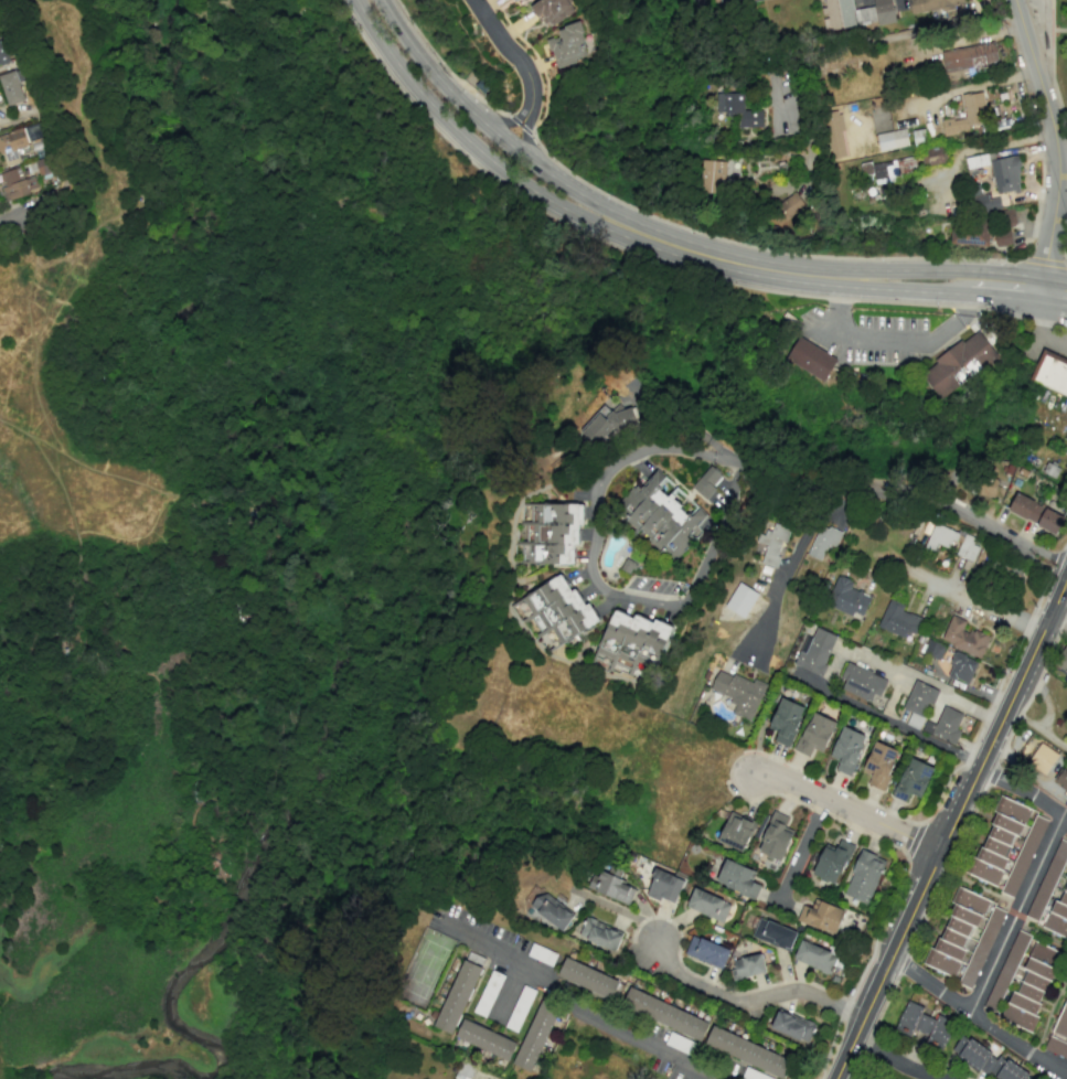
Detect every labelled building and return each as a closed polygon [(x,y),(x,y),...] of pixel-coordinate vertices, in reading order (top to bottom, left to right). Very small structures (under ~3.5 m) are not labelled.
[(569,1),(570,0),(537,0),(530,4),(544,29),(575,11),(569,1)] [(825,7),(822,7),(824,18),(823,18),(825,30),(876,23),(874,7),(853,9),(851,0),(824,0),(825,7)] [(877,25),(895,22),(891,0),(873,0),(877,25)] [(911,14),(964,5),(963,0),(908,0),(911,14)] [(559,36),(547,40),(556,68),(590,57),(578,21),(557,28),(559,36)] [(1,40),(0,40),(0,65),(8,63),(1,40)] [(944,71),(998,62),(994,42),(940,51),(944,71)] [(0,74),(0,80),(5,105),(23,101),(17,70),(0,74)] [(941,121),(943,132),(986,125),(980,91),(961,95),(965,117),(941,121)] [(743,93),(716,93),(716,113),(738,113),(738,127),(763,127),(762,110),(744,110),(743,93)] [(37,125),(0,134),(0,157),(2,166),(19,162),(15,146),(41,139),(37,125)] [(909,145),(905,128),(876,134),(879,151),(909,145)] [(925,149),(930,166),(946,161),(942,145),(925,149)] [(989,160),(996,194),(1022,189),(1016,155),(989,160)] [(860,164),(862,176),(874,174),(875,180),(915,175),(913,158),(860,164)] [(724,193),(725,161),(702,160),(700,192),(724,193)] [(37,190),(28,163),(0,173),(0,178),(3,187),(0,188),(5,201),(37,190)] [(769,208),(781,229),(809,213),(796,192),(769,208)] [(1013,208),(1001,210),(999,197),(988,199),(988,194),(972,196),(974,214),(999,211),(1001,227),(1016,225),(1013,208)] [(950,244),(988,245),(989,225),(951,223),(950,244)] [(993,232),(996,246),(1012,243),(1009,229),(993,232)] [(922,371),(942,398),(999,356),(979,329),(963,341),(961,339),(935,357),(937,361),(922,371)] [(836,359),(831,368),(823,382),(785,359),(799,335),(836,359)] [(1043,350),(1066,361),(1066,397),(1029,380),(1043,350)] [(598,409),(604,415),(619,403),(623,407),(630,405),(636,419),(623,423),(615,429),(611,427),(595,445),(578,428),(598,409)] [(706,499),(692,485),(711,464),(722,474),(712,484),(715,488),(706,499)] [(655,469),(640,487),(634,482),(611,508),(671,562),(693,537),(689,534),(706,514),(655,469)] [(1007,511),(1055,534),(1064,516),(1015,493),(1007,511)] [(585,501),(522,501),(521,524),(518,524),(518,544),(515,544),(515,560),(575,560),(575,543),(581,543),(581,524),(585,524),(585,501)] [(978,547),(970,544),(973,537),(933,523),(924,547),(934,551),(937,543),(956,549),(954,555),(973,561),(978,547)] [(820,560),(827,544),(835,547),(841,532),(819,524),(807,555),(820,560)] [(638,564),(626,557),(620,568),(628,573),(631,567),(634,569),(638,564)] [(563,570),(508,605),(520,623),(522,621),(533,640),(535,639),(549,652),(601,619),(589,600),(585,602),(575,586),(572,588),(569,585),(570,585),(563,570)] [(852,615),(853,612),(863,616),(871,596),(850,588),(853,581),(837,575),(825,604),(852,615)] [(757,591),(736,582),(725,608),(746,617),(757,591)] [(914,633),(921,619),(902,610),(905,604),(890,598),(877,626),(903,638),(907,630),(914,633)] [(613,607),(587,664),(608,674),(610,671),(618,675),(620,672),(630,676),(633,669),(648,675),(672,624),(659,619),(659,620),(653,618),(651,621),(648,619),(648,618),(636,612),(634,615),(633,613),(632,618),(626,615),(627,613),(613,607)] [(980,657),(988,638),(963,627),(966,621),(951,614),(940,641),(980,657)] [(805,635),(793,665),(820,676),(836,635),(815,627),(811,638),(805,635)] [(944,646),(928,641),(924,653),(940,658),(944,646)] [(1066,674),(1066,646),(1064,644),(1053,666),(1066,674)] [(967,684),(977,661),(955,652),(945,675),(967,684)] [(839,678),(844,680),(840,689),(869,701),(873,694),(879,697),(887,679),(847,662),(839,678)] [(765,683),(753,679),(752,682),(717,669),(709,691),(736,701),(731,713),(751,721),(765,683)] [(902,708),(910,712),(905,724),(919,730),(937,689),(914,680),(902,708)] [(790,748),(803,706),(779,698),(770,728),(777,730),(773,742),(790,748)] [(921,731),(951,744),(964,715),(943,706),(935,724),(926,720),(921,731)] [(795,751),(808,756),(812,748),(823,752),(835,722),(811,711),(795,751)] [(835,770),(851,776),(866,735),(841,726),(830,757),(838,760),(835,770)] [(883,791),(898,750),(874,741),(862,771),(871,775),(867,784),(883,791)] [(1058,754),(1040,743),(1027,763),(1045,775),(1058,754)] [(933,768),(910,757),(891,795),(906,802),(910,794),(919,798),(933,768)] [(1061,769),(1054,783),(1066,790),(1066,772),(1061,769)] [(997,886),(1028,807),(1000,796),(969,875),(997,886)] [(784,827),(788,816),(771,810),(758,852),(782,860),(792,829),(784,827)] [(745,851),(754,821),(727,812),(718,843),(745,851)] [(1047,820),(1034,814),(1002,892),(1014,897),(1047,820)] [(823,843),(813,876),(838,884),(851,843),(839,839),(836,847),(823,843)] [(844,895),(870,904),(885,858),(859,850),(844,895)] [(760,885),(751,881),(755,870),(724,859),(715,884),(755,898),(760,885)] [(629,904),(635,888),(619,882),(623,870),(611,865),(608,873),(596,869),(589,889),(629,904)] [(675,904),(683,878),(654,869),(646,895),(675,904)] [(1057,901),(1053,900),(1041,927),(1066,938),(1066,876),(1057,901)] [(926,966),(954,977),(960,961),(965,963),(970,952),(962,948),(972,924),(977,926),(988,899),(958,887),(926,966)] [(722,922),(730,903),(693,888),(685,907),(722,922)] [(573,912),(540,892),(529,909),(563,930),(573,912)] [(810,908),(802,905),(796,920),(835,934),(844,910),(814,898),(810,908)] [(972,989),(1004,911),(991,906),(959,984),(972,989)] [(577,937),(615,951),(622,931),(584,917),(577,937)] [(796,932),(759,917),(751,935),(789,951),(796,932)] [(997,1012),(1028,934),(1016,929),(985,1007),(997,1012)] [(684,954),(722,969),(729,949),(692,935),(684,954)] [(836,953),(799,941),(793,961),(830,972),(836,953)] [(1030,1030),(1061,952),(1035,942),(1016,992),(1012,990),(1001,1019),(1030,1030)] [(452,1034),(484,958),(466,951),(434,1027),(452,1034)] [(730,960),(735,979),(765,973),(760,953),(730,960)] [(556,978),(612,998),(619,978),(563,959),(556,978)] [(709,1022),(629,987),(621,1005),(701,1041),(709,1022)] [(560,1006),(541,998),(512,1063),(531,1072),(560,1006)] [(894,1029),(910,1037),(913,1029),(929,1036),(926,1043),(942,1050),(954,1022),(938,1015),(936,1020),(921,1013),(923,1007),(907,1000),(894,1029)] [(1064,1002),(1052,1030),(1066,1037),(1066,1003),(1064,1002)] [(770,1029),(807,1043),(814,1023),(777,1009),(770,1029)] [(516,1043),(463,1018),(455,1037),(508,1061),(516,1043)] [(782,1078),(790,1059),(712,1026),(704,1045),(782,1078)] [(995,1078),(1034,1078),(962,1033),(951,1051),(995,1078)] [(1066,1060),(1066,1044),(1049,1036),(1043,1049),(1066,1060)]
